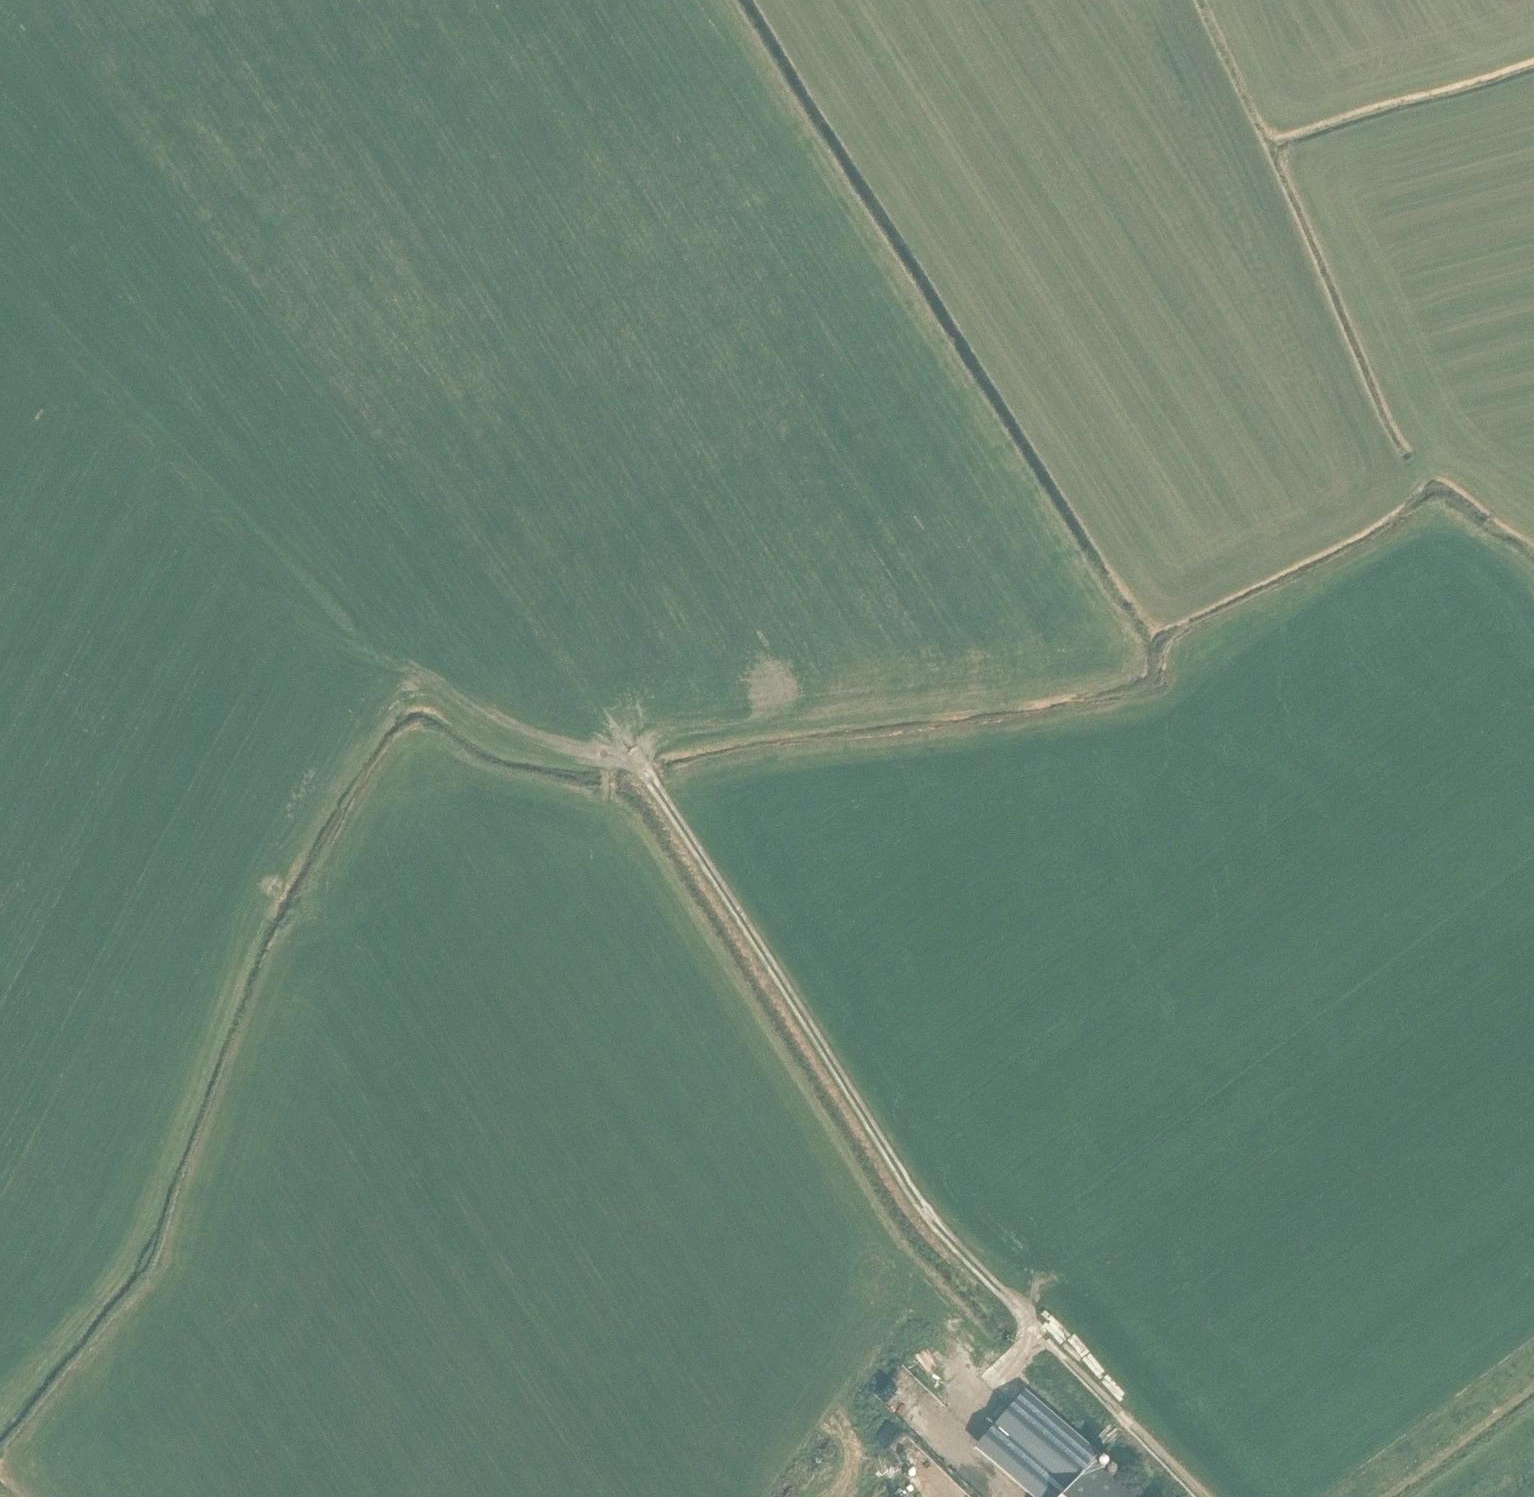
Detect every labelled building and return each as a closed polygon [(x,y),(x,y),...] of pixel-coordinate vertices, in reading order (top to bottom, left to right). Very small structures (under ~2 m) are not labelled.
[(1093,1468),(1067,1496),(1127,1496),(1093,1468)]
